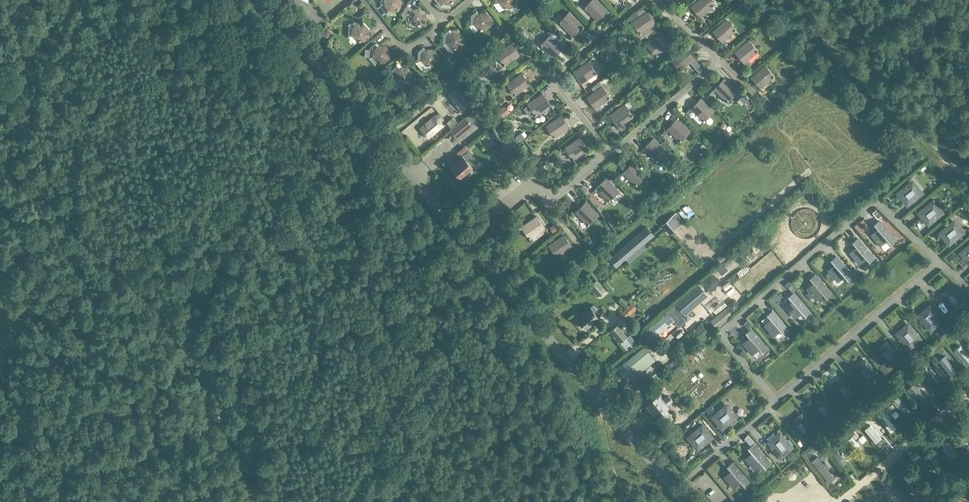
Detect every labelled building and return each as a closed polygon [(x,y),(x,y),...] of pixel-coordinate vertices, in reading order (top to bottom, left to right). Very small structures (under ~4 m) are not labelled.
[(388,10),(395,11),(401,7),(402,0),(381,0),(380,5),(386,13),(388,10)] [(495,2),(498,1),(503,7),(510,8),(516,4),(516,0),(495,0),(495,2)] [(583,7),(597,20),(608,9),(598,0),(590,0),(583,7)] [(690,6),(700,17),(715,5),(711,0),(697,0),(690,6)] [(407,24),(410,21),(416,25),(423,24),(427,18),(426,11),(420,7),(413,8),(412,10),(409,8),(409,6),(408,5),(401,14),(403,19),(406,19),(407,24)] [(480,12),(479,13),(477,10),(472,14),(470,24),(474,23),(478,29),(485,30),(491,26),(492,18),(487,13),(480,12)] [(640,34),(655,23),(656,23),(647,10),(631,21),(640,34)] [(569,11),(558,22),(572,35),(583,24),(569,11)] [(726,18),(712,30),(722,42),(736,29),(726,18)] [(358,23),(356,24),(354,22),(349,26),(348,36),(352,35),(356,40),(364,41),(369,36),(369,29),(365,23),(358,23)] [(325,37),(331,32),(327,28),(321,33),(325,37)] [(443,44),(447,43),(452,48),(459,48),(464,43),(464,36),(460,31),(453,31),(451,32),(449,29),(444,34),(443,44)] [(523,29),(519,33),(525,39),(529,35),(523,29)] [(666,38),(664,36),(660,32),(646,45),(657,56),(671,43),(666,38)] [(550,33),(539,44),(553,58),(564,46),(550,33)] [(749,39),(744,43),(734,51),(744,63),(759,51),(749,39)] [(617,40),(611,45),(623,58),(629,53),(617,40)] [(511,42),(496,52),(504,65),(520,54),(511,42)] [(369,57),(373,56),(377,62),(384,62),(390,58),(390,50),(386,45),(379,44),(377,46),(375,43),(370,47),(369,57)] [(693,60),(695,58),(685,46),(670,59),(680,71),(693,60)] [(427,48),(426,49),(423,47),(418,51),(418,61),(421,60),(426,65),(433,66),(438,61),(439,54),(434,48),(427,48)] [(696,59),(705,65),(708,61),(699,55),(696,59)] [(519,60),(509,64),(511,70),(521,66),(519,60)] [(582,83),(583,82),(597,73),(589,60),(573,71),(581,83),(582,83)] [(765,64),(750,77),(760,88),(775,76),(765,64)] [(391,79),(395,78),(399,83),(406,84),(412,79),(412,72),(408,67),(401,66),(399,67),(397,65),(392,69),(391,79)] [(425,80),(430,77),(421,67),(417,71),(425,80)] [(521,72),(506,83),(514,95),(530,84),(521,72)] [(724,77),(709,93),(711,94),(715,90),(727,102),(738,91),(737,90),(740,87),(736,84),(734,87),(724,77)] [(595,109),(597,107),(611,98),(602,85),(586,96),(595,109)] [(460,112),(470,103),(457,88),(447,96),(460,112)] [(543,92),(527,103),(535,116),(551,105),(543,92)] [(704,122),(714,111),(700,97),(690,109),(691,110),(704,122)] [(772,102),(767,97),(763,102),(768,106),(772,102)] [(618,126),(620,125),(634,115),(625,103),(609,114),(618,126)] [(495,114),(500,120),(509,112),(504,105),(495,114)] [(444,126),(434,114),(419,128),(429,139),(444,126)] [(561,114),(545,125),(554,138),(570,127),(561,114)] [(446,122),(451,128),(458,123),(453,116),(446,122)] [(450,129),(458,138),(472,126),(465,118),(465,117),(458,123),(451,128),(450,129)] [(666,128),(667,129),(668,130),(681,142),(691,130),(677,117),(666,128)] [(512,149),(516,146),(517,145),(497,122),(486,131),(505,155),(512,149)] [(525,138),(521,133),(516,137),(520,142),(525,138)] [(580,136),(564,147),(573,160),(589,149),(580,136)] [(643,148),(645,150),(657,161),(667,150),(654,137),(643,148)] [(698,149),(704,154),(708,150),(702,145),(698,149)] [(473,155),(466,160),(463,157),(462,158),(452,166),(461,177),(472,167),(478,162),(473,155)] [(646,173),(640,167),(633,161),(622,172),(636,185),(647,174),(646,173)] [(473,173),(460,184),(463,187),(476,176),(473,173)] [(595,188),(597,190),(609,201),(620,190),(606,177),(595,188)] [(908,183),(897,192),(907,205),(918,196),(908,183)] [(586,201),(575,212),(588,225),(599,214),(586,201)] [(939,215),(929,203),(917,212),(928,225),(939,215)] [(537,215),(521,226),(529,239),(545,228),(537,215)] [(670,217),(662,224),(670,234),(678,227),(670,217)] [(873,224),(878,229),(871,234),(879,245),(886,239),(890,244),(896,239),(879,219),(873,224)] [(948,244),(960,235),(949,223),(938,232),(948,244)] [(646,226),(638,233),(646,242),(654,235),(646,226)] [(554,240),(550,243),(548,244),(557,257),(573,246),(564,233),(554,240)] [(874,257),(857,237),(852,242),(856,247),(849,252),(858,263),(865,257),(869,262),(874,257)] [(597,243),(596,242),(594,243),(590,247),(594,251),(600,246),(597,243)] [(959,252),(968,264),(968,244),(959,252)] [(624,261),(617,251),(609,257),(617,267),(624,261)] [(730,255),(726,251),(721,254),(725,259),(730,255)] [(853,275),(836,255),(831,260),(835,264),(828,270),(836,280),(843,274),(848,280),(853,275)] [(728,270),(724,265),(718,270),(722,275),(728,270)] [(709,273),(701,280),(701,281),(705,291),(716,290),(718,280),(718,279),(710,273),(709,273)] [(809,278),(813,283),(807,289),(815,299),(822,293),(826,298),(831,294),(814,274),(809,278)] [(597,279),(590,285),(598,295),(605,289),(597,279)] [(788,282),(785,284),(788,288),(789,287),(791,290),(794,288),(788,282)] [(698,284),(690,292),(699,303),(708,295),(698,284)] [(953,291),(952,289),(943,296),(945,298),(943,300),(953,311),(965,301),(956,290),(953,291)] [(692,309),(699,303),(690,292),(676,304),(684,313),(685,314),(692,309)] [(788,296),(792,301),(785,307),(794,317),(801,311),(805,316),(810,312),(793,292),(788,296)] [(927,305),(920,297),(906,308),(912,316),(927,305)] [(734,300),(727,306),(733,313),(740,306),(734,300)] [(632,302),(626,308),(631,314),(637,308),(632,302)] [(682,315),(684,313),(676,304),(675,303),(666,311),(667,312),(673,320),(674,321),(679,327),(687,321),(683,317),(682,315)] [(594,312),(590,307),(589,306),(582,312),(583,313),(577,318),(586,328),(598,317),(594,312)] [(631,314),(626,308),(618,314),(623,320),(631,314)] [(717,327),(719,326),(733,314),(727,308),(711,320),(717,327)] [(931,311),(929,308),(921,315),(922,318),(920,319),(930,330),(942,320),(933,309),(931,311)] [(692,309),(685,314),(685,315),(683,317),(687,321),(691,318),(696,314),(692,309)] [(767,314),(771,319),(764,325),(773,335),(779,329),(784,334),(789,330),(772,310),(767,314)] [(666,313),(647,328),(645,330),(652,338),(673,320),(667,312),(666,313)] [(689,333),(674,346),(682,356),(697,343),(709,333),(701,323),(689,333)] [(620,342),(627,336),(617,325),(610,331),(620,342)] [(909,329),(907,326),(899,333),(901,336),(899,337),(909,348),(921,338),(911,327),(909,329)] [(767,348),(750,328),(745,333),(749,338),(743,343),(751,354),(758,348),(762,353),(767,348)] [(629,334),(627,336),(620,342),(628,351),(636,343),(629,334)] [(962,349),(958,343),(952,348),(964,363),(968,359),(968,357),(962,349)] [(888,347),(886,344),(878,351),(880,354),(878,355),(887,366),(899,356),(890,345),(888,347)] [(644,347),(618,368),(628,381),(654,359),(644,347)] [(694,359),(698,363),(706,357),(703,353),(694,359)] [(937,362),(950,378),(955,374),(950,367),(953,364),(950,360),(946,363),(942,358),(937,362)] [(688,369),(682,362),(675,368),(681,375),(688,369)] [(867,365),(865,363),(856,369),(858,372),(856,373),(866,385),(878,374),(869,363),(867,365)] [(934,378),(932,376),(931,377),(927,372),(923,376),(934,389),(938,385),(933,379),(934,378)] [(845,383),(843,381),(835,388),(837,390),(835,392),(844,403),(857,392),(847,381),(845,383)] [(914,383),(907,388),(922,406),(929,401),(914,383)] [(668,405),(663,399),(658,394),(646,404),(656,415),(668,405)] [(668,394),(663,399),(668,405),(673,401),(668,394)] [(903,416),(908,412),(896,398),(893,401),(892,402),(903,416)] [(824,401),(822,399),(814,406),(816,408),(814,410),(823,421),(835,410),(826,399),(824,401)] [(886,400),(881,403),(886,409),(890,405),(886,400)] [(714,408),(711,405),(705,409),(709,413),(714,408)] [(722,429),(733,419),(722,407),(711,417),(722,429)] [(897,427),(887,415),(884,412),(883,410),(877,415),(888,429),(891,431),(897,427)] [(802,419),(800,417),(792,424),(794,426),(792,428),(802,439),(814,429),(804,417),(802,419)] [(870,419),(861,427),(862,427),(871,438),(873,440),(878,436),(873,430),(877,427),(870,420),(870,419)] [(691,434),(701,446),(712,437),(702,424),(691,434)] [(964,431),(959,434),(959,435),(968,447),(968,437),(964,431)] [(781,437),(779,435),(771,442),(773,444),(771,446),(780,457),(792,447),(783,436),(781,437)] [(856,451),(860,447),(851,437),(847,440),(856,451)] [(958,454),(959,454),(947,439),(942,443),(945,446),(954,458),(958,454)] [(842,466),(847,462),(831,443),(827,447),(842,466)] [(770,463),(753,444),(748,448),(752,453),(746,458),(754,469),(761,463),(765,468),(770,463)] [(934,464),(937,469),(939,471),(939,470),(944,467),(932,453),(928,457),(934,464)] [(828,469),(824,464),(817,455),(811,460),(829,483),(835,477),(828,469)] [(733,487),(740,481),(744,486),(749,481),(732,462),(727,466),(731,471),(725,476),(733,487)] [(919,487),(925,482),(911,467),(908,468),(908,469),(906,472),(905,472),(919,487)] [(755,493),(760,489),(756,485),(752,489),(755,493)] [(896,497),(901,501),(905,499),(905,498),(895,486),(890,489),(890,490),(896,497)]
